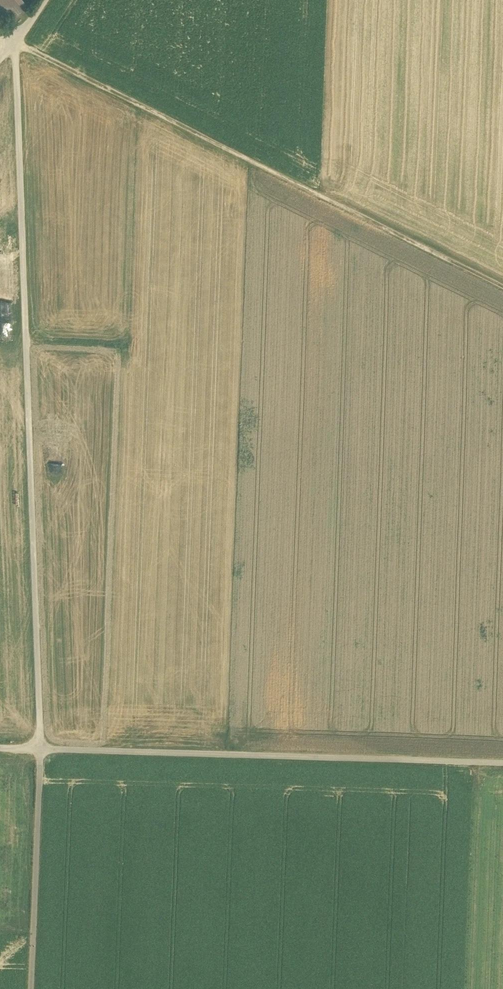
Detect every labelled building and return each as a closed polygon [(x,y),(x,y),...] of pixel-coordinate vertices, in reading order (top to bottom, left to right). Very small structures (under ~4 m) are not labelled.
[(24,0),(0,0),(0,7),(11,20),(29,6),(24,0)] [(16,433),(15,421),(3,421),(3,433),(16,433)]
